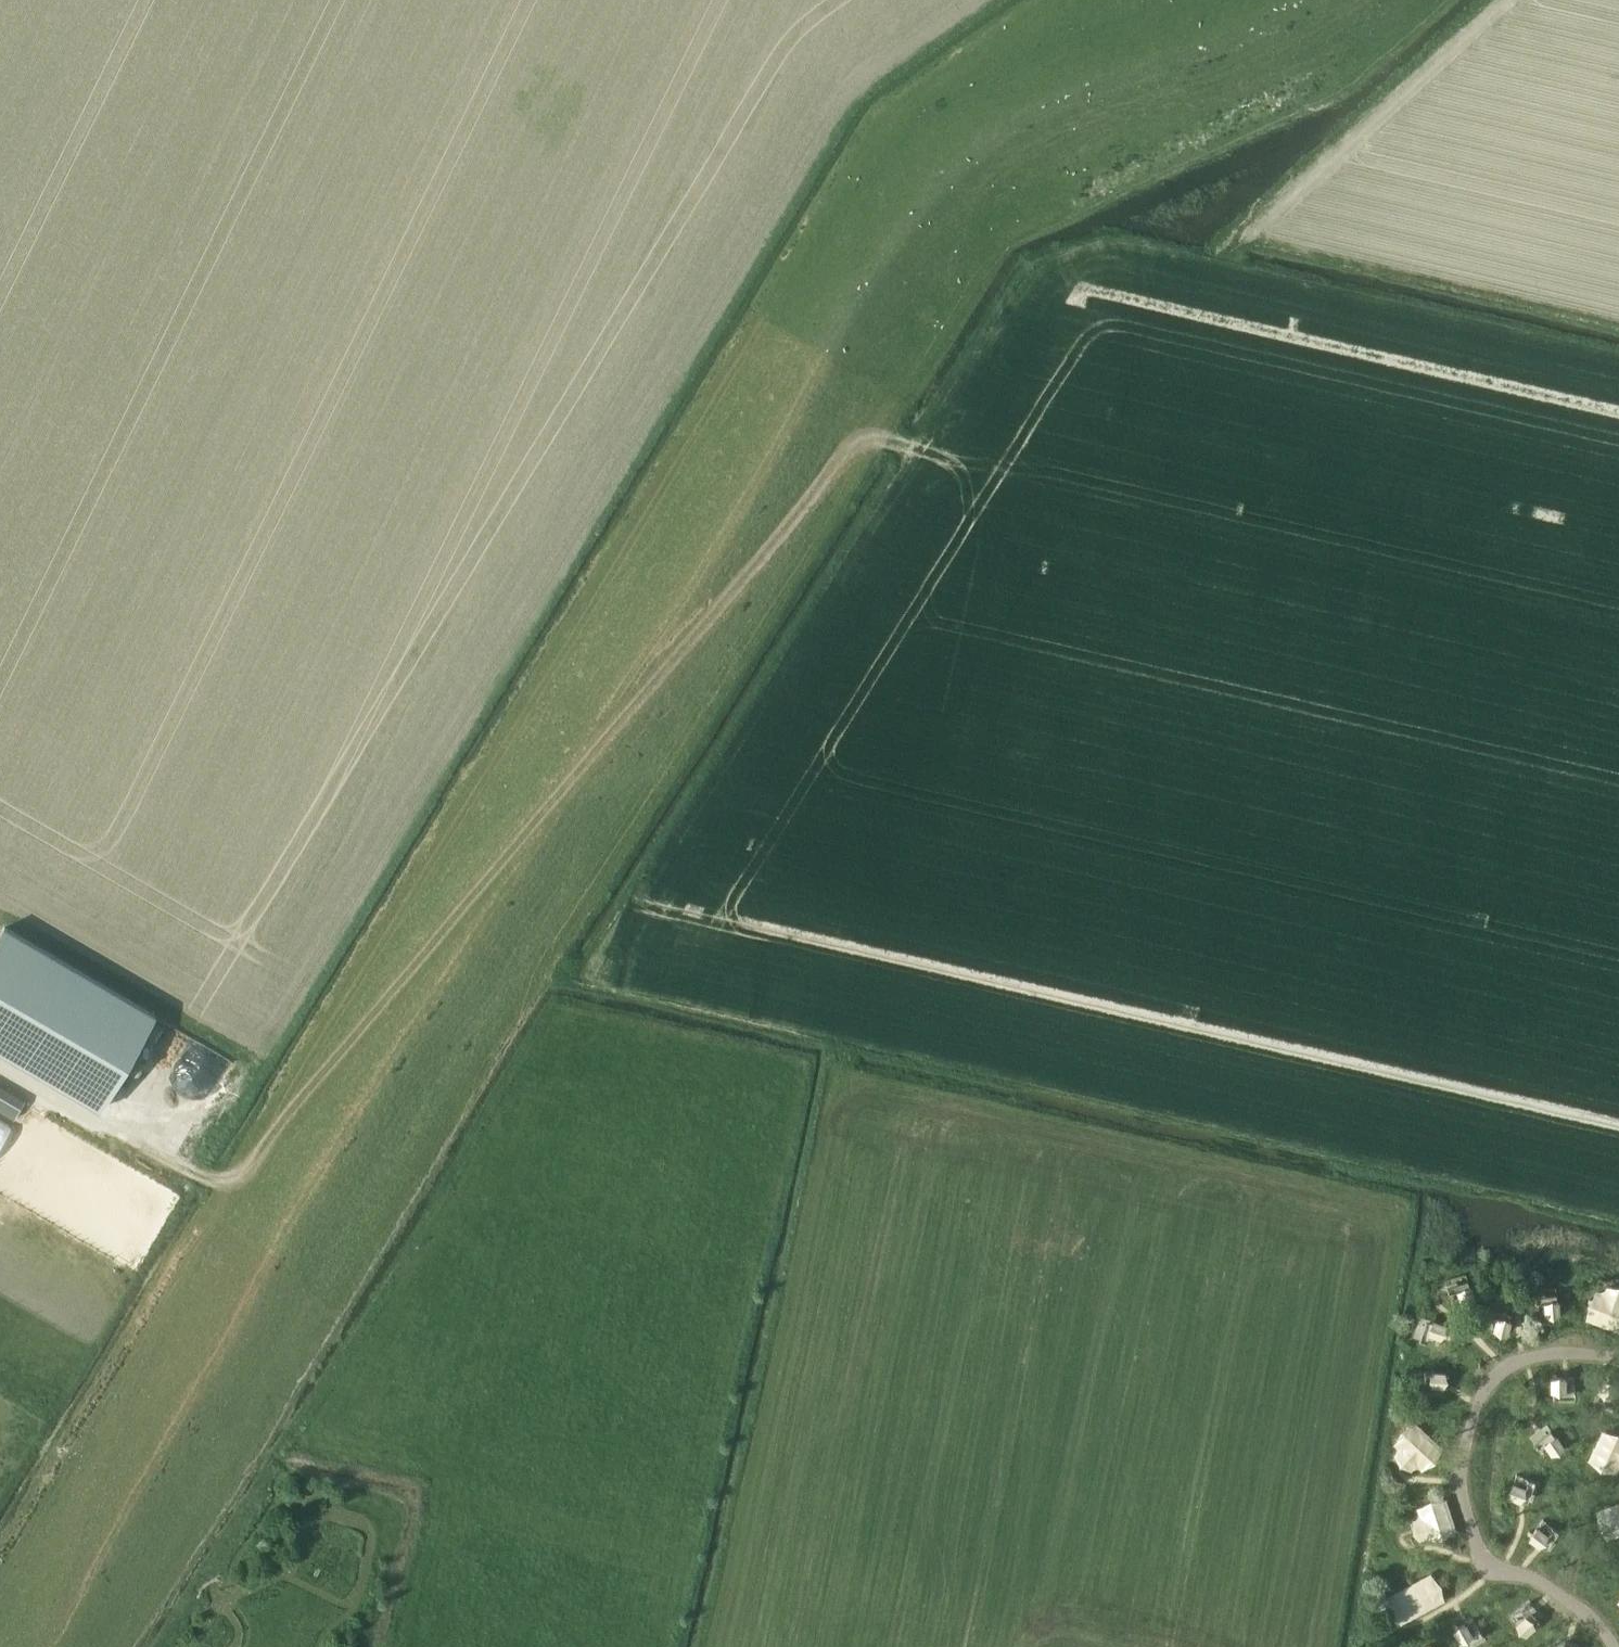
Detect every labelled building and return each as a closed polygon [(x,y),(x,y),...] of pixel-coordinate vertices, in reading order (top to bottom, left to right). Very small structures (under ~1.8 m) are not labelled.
[(0,934),(0,1050),(100,1108),(155,1014),(4,926),(0,934)] [(25,1099),(0,1085),(0,1110),(14,1118),(25,1099)] [(14,1120),(0,1113),(0,1149),(14,1120)] [(1462,1306),(1428,1300),(1424,1322),(1458,1328),(1462,1306)] [(1424,1328),(1418,1351),(1465,1363),(1471,1340),(1424,1328)] [(1400,1576),(1430,1583),(1434,1568),(1404,1561),(1400,1576)] [(1420,1625),(1427,1602),(1396,1594),(1390,1617),(1420,1625)]
